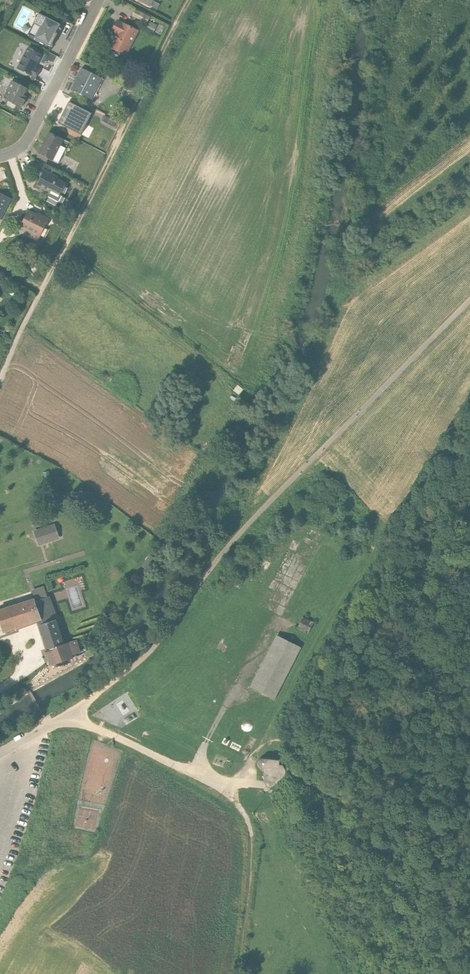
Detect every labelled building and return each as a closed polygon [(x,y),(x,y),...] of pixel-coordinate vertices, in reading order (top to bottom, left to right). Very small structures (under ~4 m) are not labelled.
[(153,0),(136,0),(149,7),(150,5),(156,9),(159,4),(153,0)] [(28,35),(52,46),(63,22),(40,11),(28,35)] [(109,48),(126,57),(139,31),(117,20),(110,32),(116,35),(109,48)] [(36,64),(43,50),(30,44),(18,67),(35,76),(40,66),(36,64)] [(91,100),(102,79),(81,68),(70,89),(91,100)] [(11,80),(2,98),(21,108),(27,97),(24,96),(28,89),(11,80)] [(80,132),(91,110),(70,100),(59,121),(80,132)] [(48,132),(37,153),(53,161),(64,140),(48,132)] [(40,177),(36,186),(50,193),(48,197),(59,202),(61,196),(59,195),(65,183),(56,178),(57,176),(42,168),(38,176),(40,177)] [(11,199),(0,193),(0,220),(11,199)] [(28,210),(19,229),(38,239),(49,218),(38,213),(37,214),(28,210)] [(54,523),(33,530),(38,546),(59,539),(54,523)] [(143,566),(151,570),(159,556),(151,551),(143,566)] [(238,577),(234,586),(240,589),(244,580),(238,577)] [(36,621),(51,665),(73,658),(73,654),(80,652),(77,645),(70,648),(68,643),(64,644),(56,619),(58,618),(51,595),(35,601),(34,599),(0,610),(0,625),(3,633),(36,621)] [(302,617),(296,629),(307,634),(313,622),(302,617)] [(276,635),(250,687),(274,700),(301,647),(276,635)] [(241,726),(242,729),(244,730),(247,731),(250,730),(252,727),(253,724),(252,722),(249,720),(246,719),(243,720),(241,723),(241,726)] [(285,771),(282,765),(279,765),(279,761),(266,759),(264,759),(263,759),(261,759),(260,760),(259,761),(258,763),(258,765),(258,766),(259,767),(260,768),(264,771),(264,774),(263,782),(265,786),(267,791),(285,776),(285,771)]
